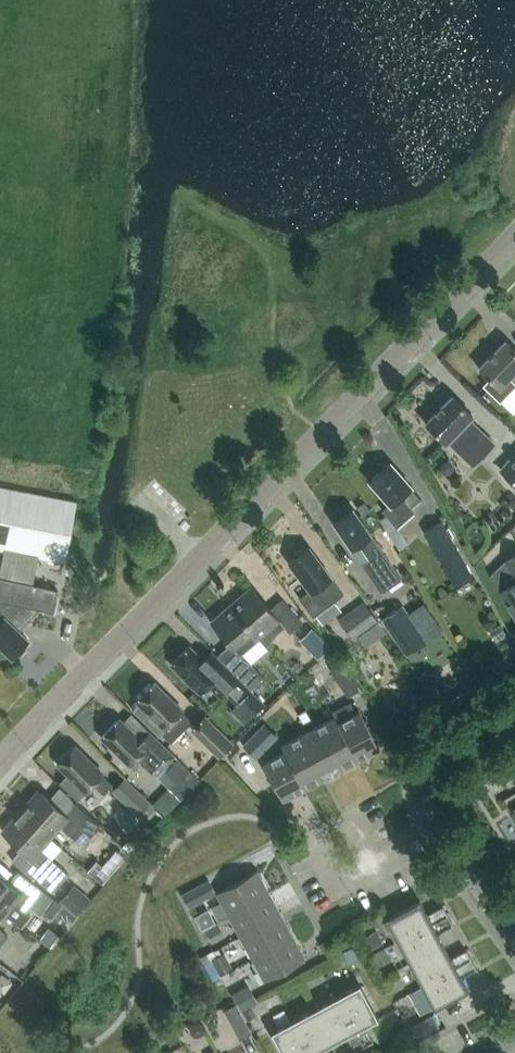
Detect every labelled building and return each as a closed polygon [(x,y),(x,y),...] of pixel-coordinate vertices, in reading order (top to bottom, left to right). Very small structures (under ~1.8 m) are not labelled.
[(505,340),(479,367),(491,379),(485,385),(501,400),(514,385),(514,349),(505,340)] [(446,442),(448,441),(463,456),(485,434),(470,418),(473,415),(452,395),(425,422),(446,442)] [(503,473),(514,484),(514,460),(503,473)] [(390,504),(384,510),(398,526),(414,511),(411,507),(422,498),(412,487),(412,486),(391,461),(369,480),(390,504)] [(65,562),(77,502),(0,486),(0,549),(65,562)] [(395,567),(353,508),(333,521),(352,548),(359,543),(370,558),(363,564),(375,581),(395,567)] [(455,586),(472,577),(443,521),(426,531),(455,586)] [(303,551),(300,549),(294,554),(294,557),(289,562),(310,590),(299,597),(313,616),(344,594),(331,577),(332,576),(309,546),(303,551)] [(514,577),(514,554),(506,560),(514,577)] [(6,656),(9,654),(12,656),(29,639),(5,616),(22,598),(2,578),(0,580),(0,656),(6,656)] [(501,591),(514,616),(514,583),(501,591)] [(302,622),(283,599),(271,609),(252,587),(232,605),(258,636),(267,645),(272,640),(278,632),(285,626),(290,632),(302,622)] [(341,620),(354,638),(379,621),(366,603),(341,620)] [(381,618),(408,655),(429,639),(402,603),(381,618)] [(265,679),(241,651),(258,636),(232,605),(212,622),(230,644),(217,655),(239,676),(252,691),(265,679)] [(321,653),(329,646),(321,638),(309,649),(317,657),(321,653)] [(189,646),(172,663),(201,692),(208,684),(221,696),(230,687),(255,712),(264,703),(211,651),(203,659),(189,646)] [(420,677),(431,693),(439,688),(428,672),(420,677)] [(183,710),(154,682),(137,699),(140,702),(133,709),(159,735),(162,733),(171,742),(193,721),(183,710)] [(379,747),(360,710),(338,722),(357,759),(379,747)] [(218,758),(234,743),(205,714),(190,728),(218,758)] [(331,773),(357,759),(338,722),(334,716),(308,730),(331,773)] [(175,755),(151,731),(141,740),(119,718),(102,735),(131,764),(139,755),(157,774),(175,755)] [(256,757),(277,736),(264,723),(243,744),(256,757)] [(285,750),(305,787),(331,773),(308,730),(282,744),(285,750)] [(77,799),(77,800),(94,783),(104,793),(113,784),(103,774),(103,773),(74,745),(57,762),(69,774),(61,781),(78,798),(77,799)] [(285,750),(263,762),(283,799),(305,787),(285,750)] [(181,798),(199,779),(178,758),(159,777),(181,798)] [(138,815),(151,801),(125,776),(111,790),(138,815)] [(64,813),(38,790),(21,810),(50,836),(60,825),(83,845),(101,825),(75,802),(64,813)] [(40,848),(50,836),(21,810),(3,830),(23,848),(12,859),(33,878),(35,876),(47,887),(63,869),(40,848)] [(117,848),(104,864),(112,872),(126,855),(117,848)] [(217,892),(229,914),(269,893),(257,870),(217,892)] [(0,876),(0,910),(5,913),(14,901),(27,911),(30,906),(43,889),(18,871),(9,883),(0,876)] [(209,879),(183,893),(190,906),(210,896),(216,893),(210,881),(209,879)] [(88,902),(70,888),(60,900),(77,915),(88,902)] [(43,889),(30,906),(41,914),(53,897),(43,889)] [(241,936),(281,914),(269,893),(229,914),(241,936)] [(448,914),(443,905),(442,906),(428,914),(420,900),(386,919),(398,940),(448,914)] [(63,906),(52,920),(65,930),(76,916),(63,906)] [(294,937),(281,914),(241,936),(253,958),(294,937)] [(453,924),(448,914),(398,940),(410,963),(444,944),(437,932),(452,924),(453,924)] [(217,922),(217,923),(205,929),(212,942),(224,935),(217,922)] [(8,935),(0,929),(0,946),(8,935)] [(383,943),(376,929),(364,936),(371,949),(383,943)] [(54,930),(45,942),(50,946),(60,935),(54,930)] [(305,958),(294,937),(253,958),(265,980),(305,958)] [(471,958),(466,949),(465,949),(451,957),(444,944),(410,963),(421,983),(471,958)] [(391,960),(384,947),(373,952),(380,965),(391,960)] [(476,967),(471,958),(421,983),(434,1007),(468,989),(461,975),(475,967),(475,968),(476,967)] [(360,983),(337,996),(364,1045),(373,1040),(365,1024),(378,1018),(360,983)] [(249,986),(234,995),(242,1010),(257,1002),(249,986)] [(355,1050),(364,1045),(337,996),(316,1007),(334,1041),(346,1035),(355,1050)] [(224,1010),(229,1019),(242,1012),(237,1003),(224,1010)] [(334,1041),(316,1007),(294,1019),(312,1052),(324,1052),(321,1048),(334,1041)] [(294,1019),(271,1031),(283,1052),(312,1052),(294,1019)]
